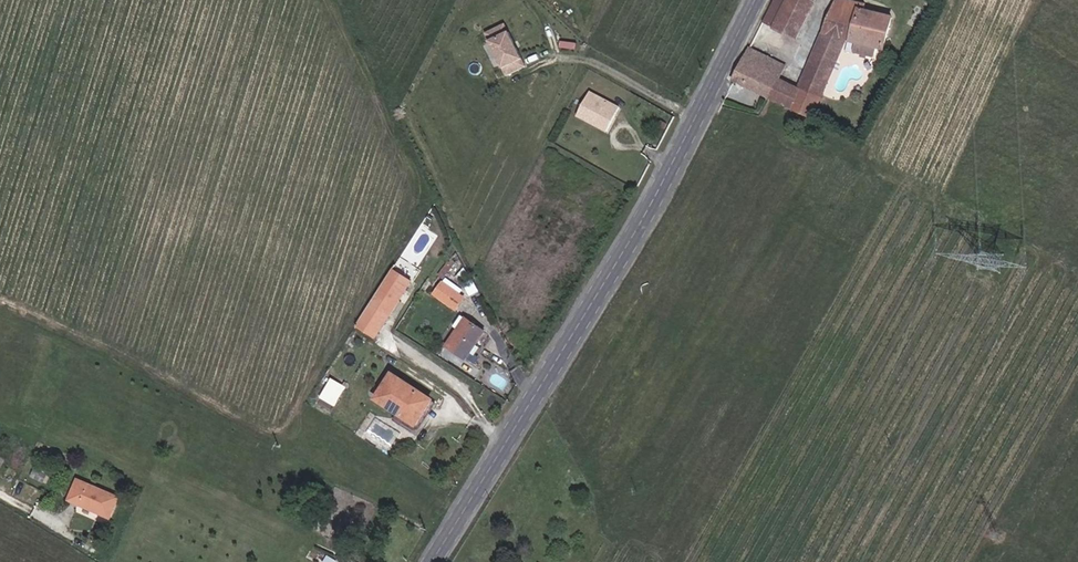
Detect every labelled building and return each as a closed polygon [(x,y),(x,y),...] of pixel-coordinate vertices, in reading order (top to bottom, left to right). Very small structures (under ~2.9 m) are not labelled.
[(774,25),(786,1),(783,0),(777,0),(767,22),(774,25)] [(795,44),(812,7),(797,0),(789,0),(773,35),(795,44)] [(886,60),(898,34),(861,20),(862,16),(837,5),(800,91),(791,112),(812,122),(848,43),(861,49),(857,59),(876,67),(880,58),(886,60)] [(490,47),(509,37),(504,29),(486,39),(490,47)] [(526,72),(509,37),(490,47),(489,47),(507,81),(526,72)] [(784,68),(746,46),(730,79),(767,98),(777,80),(784,68)] [(767,98),(791,112),(800,91),(777,80),(767,98)] [(579,113),(608,130),(618,111),(589,95),(579,113)] [(606,133),(608,130),(579,113),(577,117),(606,133)] [(445,276),(450,280),(462,265),(456,261),(445,276)] [(403,268),(362,320),(380,334),(421,282),(403,268)] [(462,312),(471,300),(450,284),(440,297),(462,312)] [(457,330),(462,333),(470,322),(466,319),(457,330)] [(449,350),(467,364),(489,337),(470,322),(462,333),(449,350)] [(423,416),(431,404),(393,375),(384,387),(423,416)] [(322,397),(336,405),(348,385),(334,377),(322,397)] [(413,428),(423,416),(384,387),(375,399),(413,428)] [(68,497),(111,515),(119,495),(77,477),(68,497)]
